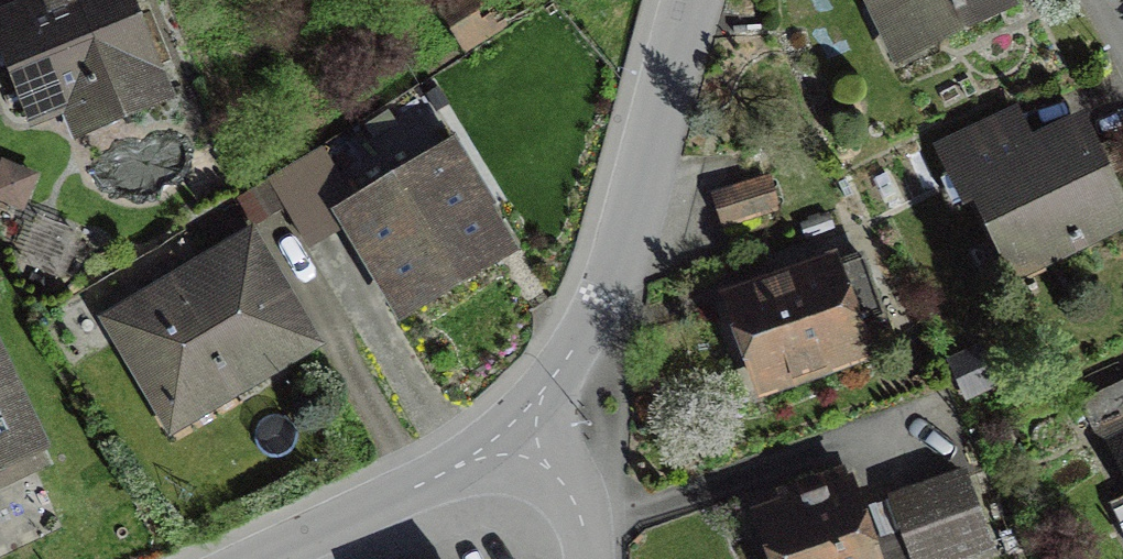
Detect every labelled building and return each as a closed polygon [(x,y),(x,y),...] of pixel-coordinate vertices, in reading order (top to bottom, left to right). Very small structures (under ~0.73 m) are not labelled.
[(50,5),(0,26),(0,43),(30,113),(59,101),(72,131),(159,94),(118,0),(48,0),(50,5)] [(465,46),(528,7),(524,0),(437,0),(465,46)] [(897,48),(1001,0),(875,0),(897,48)] [(1009,118),(941,150),(967,204),(986,195),(1020,266),(1118,221),(1073,127),(1025,150),(1009,118)] [(443,154),(341,214),(395,306),(498,246),(443,154)] [(762,179),(712,194),(723,228),(773,213),(762,179)] [(246,242),(113,320),(173,420),(305,342),(246,242)] [(842,254),(725,301),(758,383),(875,337),(842,254)] [(979,351),(949,366),(966,401),(996,386),(979,351)] [(32,445),(0,379),(0,460),(32,445)] [(1081,404),(1095,433),(1122,420),(1122,384),(1081,404)] [(757,502),(776,558),(942,558),(987,544),(964,477),(902,498),(912,526),(865,542),(842,473),(757,502)]
